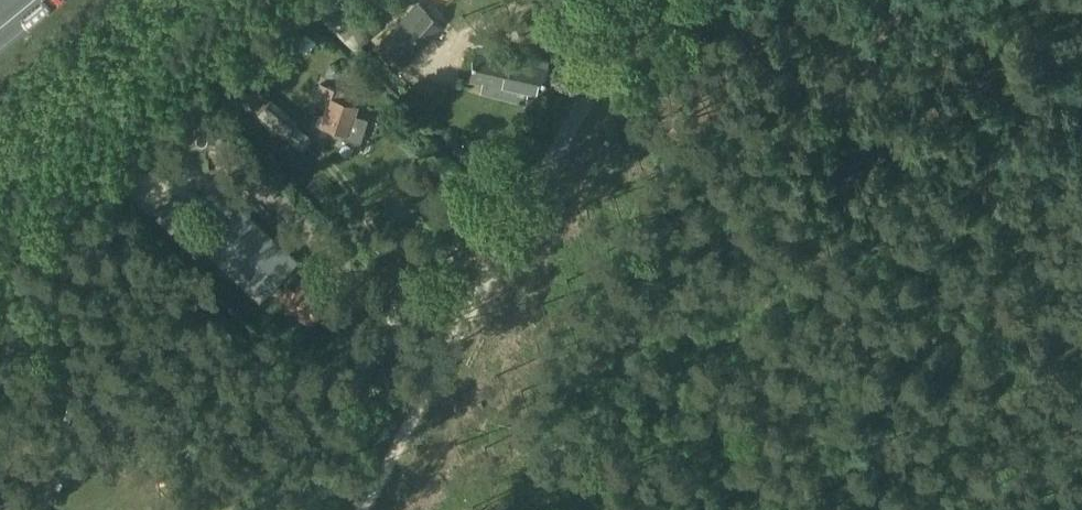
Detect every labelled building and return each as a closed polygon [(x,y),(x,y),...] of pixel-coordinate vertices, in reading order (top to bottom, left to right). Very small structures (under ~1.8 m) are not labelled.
[(309,5),(356,48),(376,27),(346,0),(314,0),(309,5)] [(411,38),(427,52),(466,8),(457,0),(446,0),(411,38)] [(469,73),(484,76),(480,92),(510,98),(513,84),(543,90),(549,63),(474,47),(469,73)] [(359,96),(320,84),(314,103),(327,107),(322,125),(346,132),(344,137),(359,142),(367,117),(354,113),(359,96)] [(299,120),(272,97),(271,97),(260,88),(247,102),(302,149),(311,136),(296,124),(299,120)] [(260,300),(280,279),(271,270),(289,250),(242,207),(217,233),(176,195),(156,216),(198,255),(205,249),(260,300)] [(294,288),(283,309),(284,309),(311,324),(325,297),(297,282),(294,288)]
